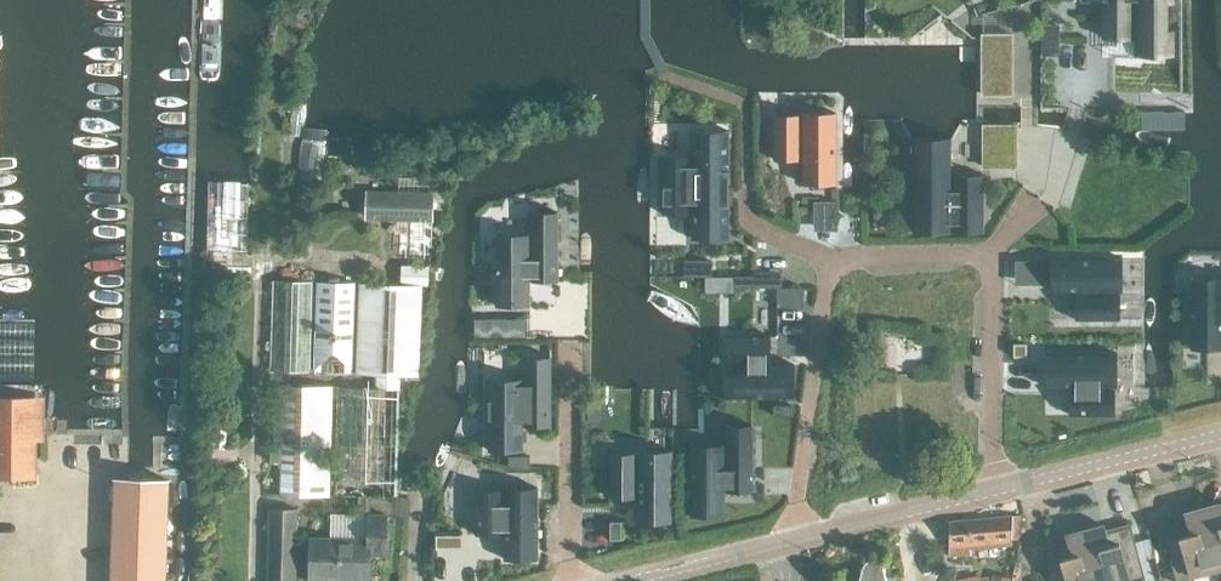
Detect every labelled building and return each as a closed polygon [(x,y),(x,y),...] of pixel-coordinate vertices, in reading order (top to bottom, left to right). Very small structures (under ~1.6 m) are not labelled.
[(1103,1),(1103,37),(1105,37),(1105,33),(1106,33),(1131,33),(1131,37),(1133,37),(1133,35),(1135,35),(1135,36),(1135,53),(1137,53),(1138,49),(1163,49),(1172,49),(1172,53),(1175,53),(1175,30),(1172,30),(1171,1),(1175,1),(1175,0),(1103,0),(1103,1)] [(1060,25),(1042,25),(1042,54),(1060,54),(1060,25)] [(1012,33),(983,34),(983,43),(1012,42),(1012,33)] [(1186,111),(1142,111),(1142,128),(1142,129),(1186,128),(1186,111)] [(778,114),(775,114),(775,159),(777,159),(777,157),(799,157),(799,159),(801,159),(801,157),(804,157),(804,183),(805,183),(805,182),(835,182),(835,183),(836,183),(836,112),(835,112),(835,117),(805,117),(805,112),(804,112),(804,116),(801,116),(801,114),(799,114),(799,117),(778,117),(778,114)] [(1017,125),(985,125),(985,167),(1017,166),(1017,125)] [(666,157),(665,157),(664,214),(666,214),(666,210),(689,210),(689,214),(690,214),(690,211),(693,211),(693,238),(694,238),(694,236),(713,236),(727,236),(727,238),(729,238),(729,215),(729,202),(729,188),(729,162),(729,131),(727,131),(727,136),(695,136),(695,131),(693,131),(693,159),(690,159),(690,157),(689,157),(689,160),(666,160),(666,157)] [(913,138),(914,138),(914,140),(914,144),(914,230),(914,232),(913,232),(915,232),(915,230),(918,230),(950,230),(950,232),(952,232),(952,231),(953,231),(953,232),(955,232),(955,230),(963,230),(982,230),(982,232),(984,232),(984,177),(984,175),(984,174),(983,174),(983,177),(981,177),(955,177),(955,174),(953,174),(953,176),(951,176),(951,144),(951,140),(951,139),(951,138),(952,138),(950,138),(950,141),(944,141),(915,141),(915,138),(913,138)] [(250,253),(252,183),(210,182),(209,252),(212,252),(250,253)] [(367,190),(366,219),(435,221),(435,191),(367,190)] [(835,201),(816,201),(816,215),(835,215),(835,201)] [(497,233),(497,305),(499,305),(498,303),(528,303),(528,305),(530,305),(530,279),(533,279),(533,281),(534,281),(534,279),(557,279),(557,281),(558,281),(558,212),(557,212),(557,214),(534,214),(534,212),(533,212),(533,238),(530,238),(530,233),(528,233),(528,239),(499,239),(499,234),(497,233)] [(1123,258),(1052,258),(1052,259),(1053,259),(1053,289),(1052,289),(1052,291),(1078,291),(1078,293),(1076,293),(1076,295),(1078,295),(1078,317),(1076,318),(1076,319),(1121,319),(1121,317),(1118,317),(1118,295),(1121,295),(1121,293),(1119,293),(1119,290),(1123,291),(1123,289),(1118,289),(1118,259),(1123,259),(1123,258)] [(712,260),(686,260),(686,276),(712,276),(712,275),(710,275),(710,271),(712,271),(712,270),(710,270),(710,266),(712,266),(712,265),(710,265),(710,261),(712,261),(712,260)] [(1044,272),(1027,272),(1027,283),(1044,283),(1044,272)] [(735,276),(735,287),(754,287),(754,276),(735,276)] [(1192,277),(1192,348),(1193,348),(1193,347),(1220,347),(1220,282),(1193,282),(1193,277),(1192,277)] [(312,372),(315,281),(274,280),(272,371),(312,372)] [(356,282),(319,281),(317,326),(317,342),(316,371),(352,373),(353,343),(354,327),(356,282)] [(356,374),(416,375),(422,376),(424,285),(359,283),(356,374)] [(777,287),(777,307),(804,307),(804,287),(783,287),(777,287)] [(488,320),(488,338),(526,338),(526,320),(488,320)] [(728,364),(724,364),(724,366),(729,366),(729,395),(724,395),(724,397),(796,397),(796,395),(794,395),(794,366),(796,366),(796,364),(769,364),(769,361),(771,361),(771,360),(769,360),(769,337),(771,337),(771,336),(726,336),(726,337),(729,337),(729,360),(726,360),(726,361),(728,361),(728,364)] [(1048,385),(1046,385),(1046,386),(1073,386),(1073,389),(1071,389),(1071,390),(1072,390),(1072,413),(1071,413),(1071,414),(1116,415),(1116,413),(1113,413),(1113,391),(1116,390),(1116,389),(1114,389),(1114,386),(1118,386),(1118,385),(1113,385),(1113,355),(1118,355),(1118,353),(1046,353),(1046,355),(1048,355),(1048,385)] [(491,379),(490,379),(490,450),(491,450),(491,448),(521,448),(521,450),(523,450),(523,425),(526,425),(526,426),(527,426),(527,424),(550,424),(550,426),(551,426),(551,357),(549,357),(549,359),(527,359),(527,357),(525,357),(525,381),(523,381),(523,379),(521,379),(521,384),(491,384),(491,379)] [(333,495),(335,386),(273,384),(270,494),(333,495)] [(398,496),(400,388),(338,386),(336,495),(398,496)] [(46,436),(46,393),(0,393),(0,477),(38,477),(39,439),(46,439),(46,436)] [(727,449),(692,449),(692,514),(728,514),(728,489),(753,489),(753,427),(727,427),(727,449)] [(612,453),(611,453),(611,497),(612,497),(612,496),(635,496),(635,497),(636,497),(636,496),(639,496),(639,522),(641,522),(641,520),(671,520),(671,522),(672,522),(672,489),(672,484),(672,477),(672,472),(672,450),(671,450),(671,455),(641,455),(641,450),(639,450),(639,454),(637,454),(637,453),(635,453),(635,454),(612,454),(612,453)] [(530,451),(520,451),(520,469),(530,469),(530,451)] [(170,478),(116,476),(112,580),(167,580),(170,478)] [(478,489),(477,489),(477,534),(479,534),(479,532),(501,532),(501,534),(503,534),(502,532),(505,532),(505,559),(507,559),(507,557),(537,557),(537,559),(538,559),(538,487),(537,487),(537,492),(507,492),(507,487),(505,487),(505,492),(502,492),(502,490),(501,490),(501,492),(478,492),(478,489)] [(469,551),(471,489),(446,488),(444,561),(489,563),(489,552),(469,551)] [(1204,508),(1220,568),(1220,567),(1220,503),(1204,508)] [(268,580),(296,580),(299,508),(270,507),(268,580)] [(1194,580),(1193,575),(1220,568),(1204,508),(1184,513),(1186,521),(1162,527),(1177,580),(1191,580),(1194,580)] [(331,535),(313,535),(311,579),(341,579),(341,580),(371,580),(371,553),(386,554),(388,513),(368,512),(368,537),(331,535)] [(1013,546),(1013,540),(1013,515),(950,522),(949,557),(972,555),(972,550),(1013,546)] [(622,521),(611,521),(611,539),(622,539),(622,521)] [(1085,530),(1099,580),(1146,580),(1131,526),(1107,532),(1105,525),(1085,530)] [(1085,530),(1066,536),(1068,543),(1043,549),(1052,580),(1099,580),(1085,530)] [(884,568),(884,566),(883,564),(881,562),(880,561),(878,560),(876,559),(875,559),(873,559),(871,559),(869,560),(867,561),(866,562),(864,563),(863,565),(863,567),(859,580),(888,580),(884,568)] [(951,576),(952,580),(986,580),(984,572),(951,576)]
